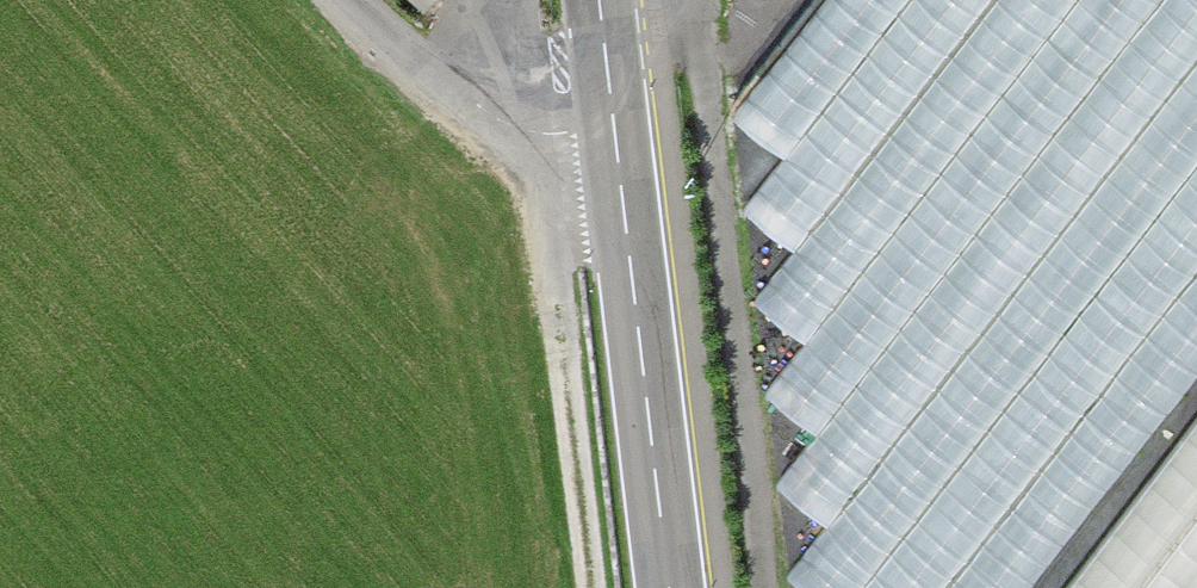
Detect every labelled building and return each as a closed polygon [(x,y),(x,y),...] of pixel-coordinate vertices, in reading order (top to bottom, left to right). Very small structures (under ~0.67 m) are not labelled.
[(1086,507),(1074,0),(818,0),(739,107),(791,145),(751,199),(802,236),(761,293),(812,330),(773,384),(824,421),(783,476),(834,513),(794,568),(822,587),(1027,587),(1086,507)] [(1086,497),(1196,346),(1196,0),(1075,0),(1086,497)] [(1115,587),(1196,587),(1196,475),(1115,587)]
